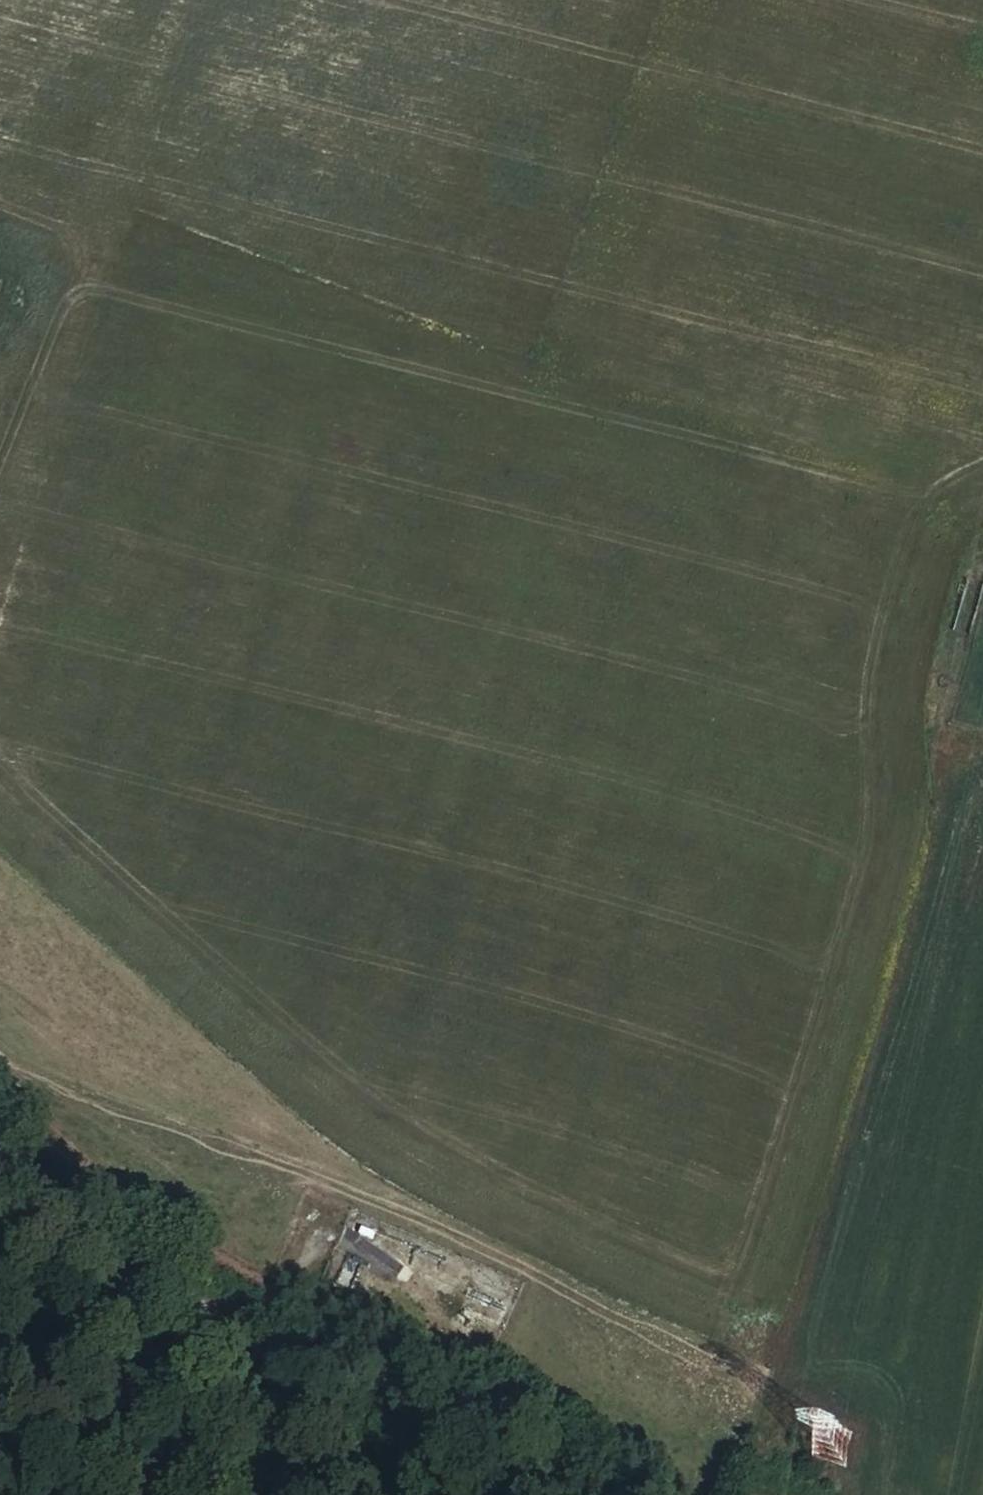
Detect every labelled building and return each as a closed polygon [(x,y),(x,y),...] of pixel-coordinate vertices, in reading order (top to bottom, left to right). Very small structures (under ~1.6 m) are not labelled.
[(816,1424),(811,1460),(847,1465),(852,1429),(816,1424)]
